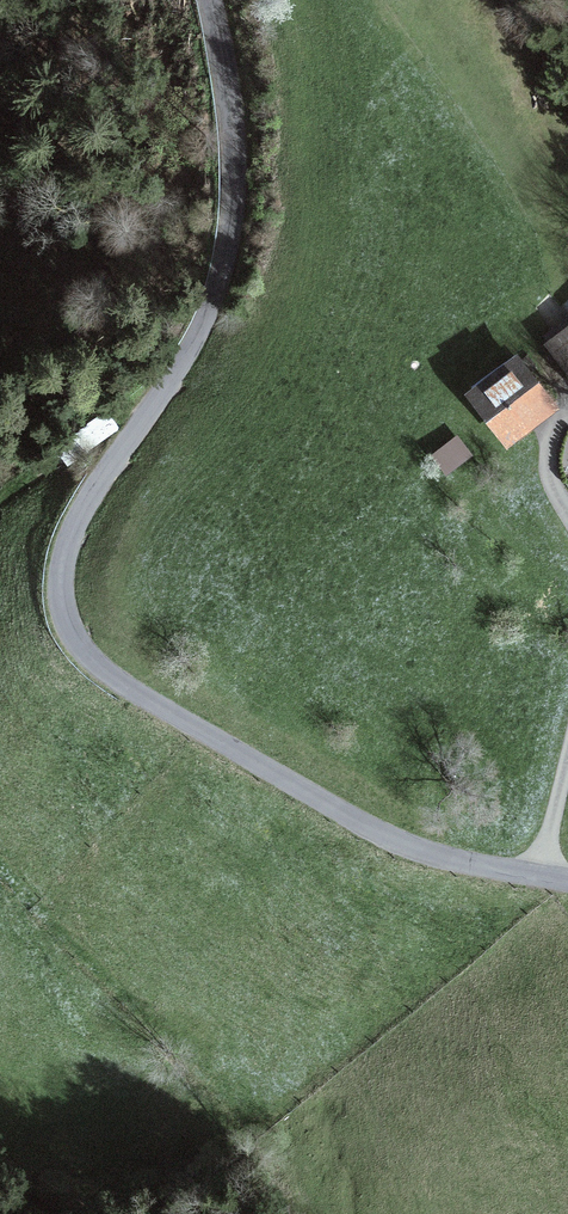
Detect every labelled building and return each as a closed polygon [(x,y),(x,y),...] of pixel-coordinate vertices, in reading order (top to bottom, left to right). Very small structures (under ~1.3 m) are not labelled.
[(548,344),(567,368),(567,328),(548,344)] [(471,394),(505,436),(545,403),(520,372),(531,363),(522,353),(471,394)] [(453,439),(433,454),(443,469),(464,453),(453,439)]
